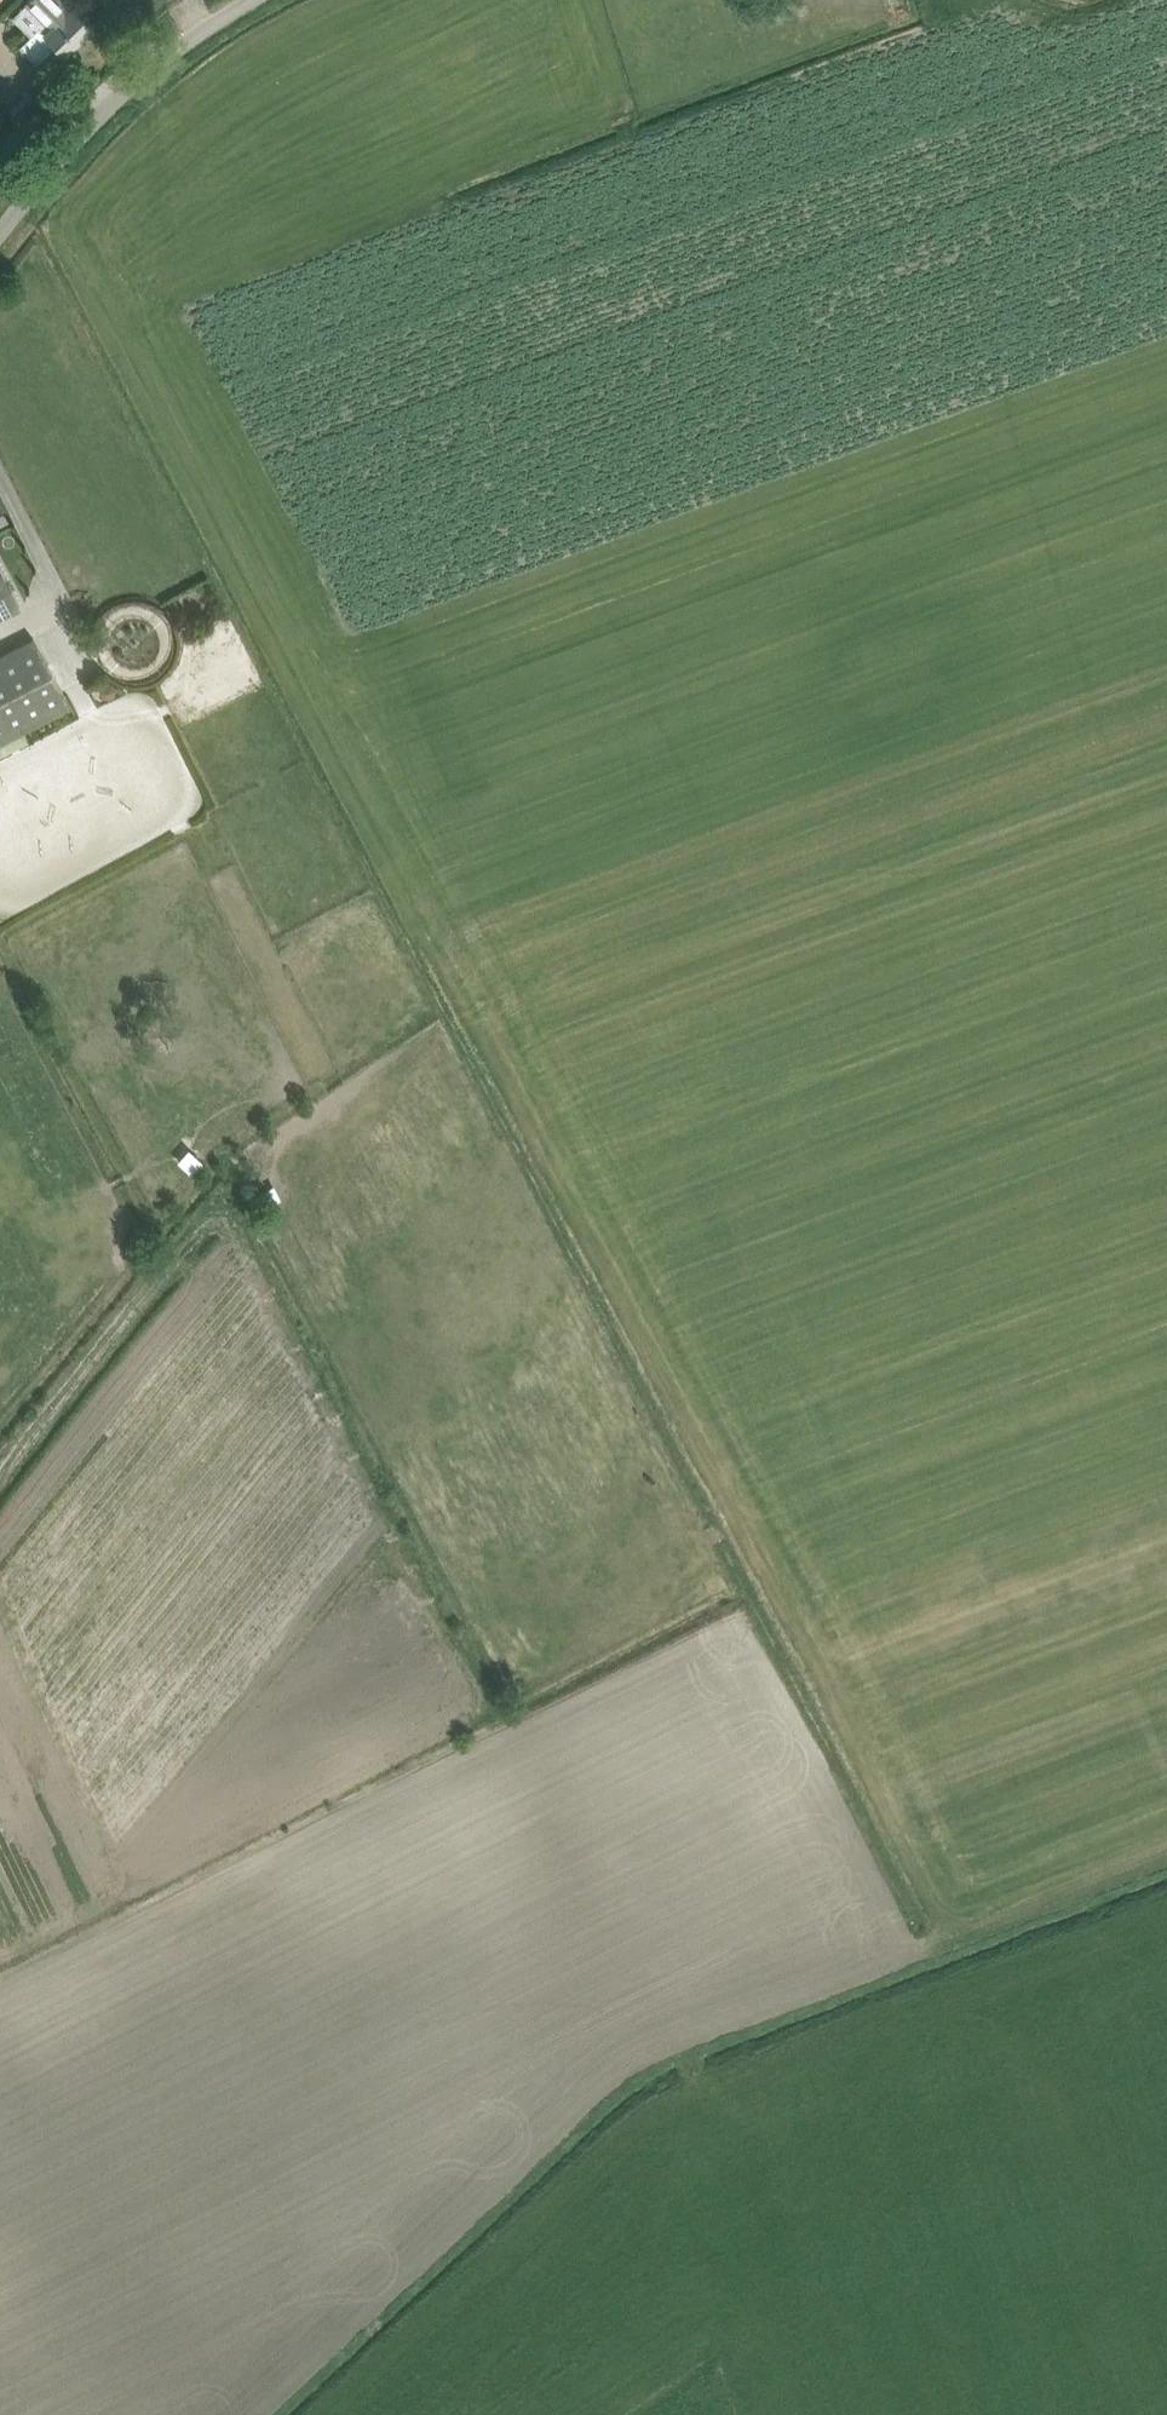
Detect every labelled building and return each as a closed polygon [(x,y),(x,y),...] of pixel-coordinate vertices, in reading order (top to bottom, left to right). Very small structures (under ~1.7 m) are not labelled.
[(19,46),(36,63),(55,44),(64,54),(91,27),(74,10),(74,11),(64,0),(26,0),(23,3),(46,27),(44,30),(40,26),(38,27),(19,46)] [(35,91),(19,106),(30,118),(42,107),(46,111),(50,107),(35,91)] [(20,607),(0,569),(0,618),(20,607)] [(23,731),(71,706),(34,635),(0,652),(0,742),(23,731)]
